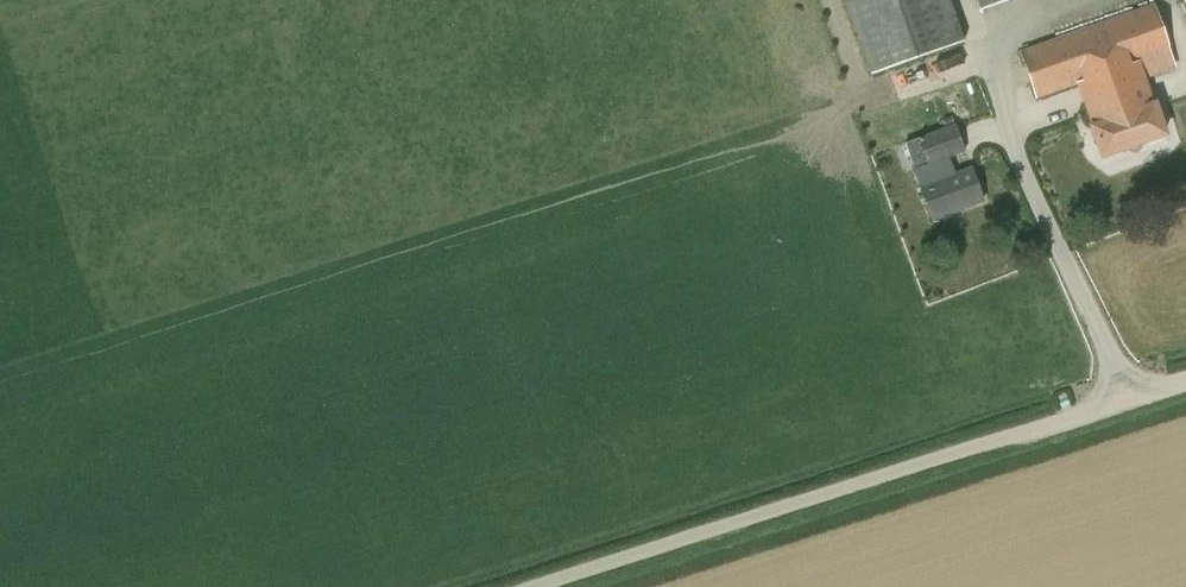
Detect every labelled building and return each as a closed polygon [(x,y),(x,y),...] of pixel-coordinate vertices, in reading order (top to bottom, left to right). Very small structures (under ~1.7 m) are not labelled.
[(950,0),(847,0),(872,74),(964,42),(950,0)] [(981,11),(1013,0),(977,0),(981,11)] [(1092,126),(1092,127),(1102,157),(1165,134),(1155,104),(1153,105),(1144,79),(1175,68),(1153,7),(1022,52),(1037,98),(1078,82),(1092,126)] [(906,144),(915,168),(913,168),(933,219),(982,201),(970,169),(956,174),(950,157),(964,151),(955,125),(906,144)]
